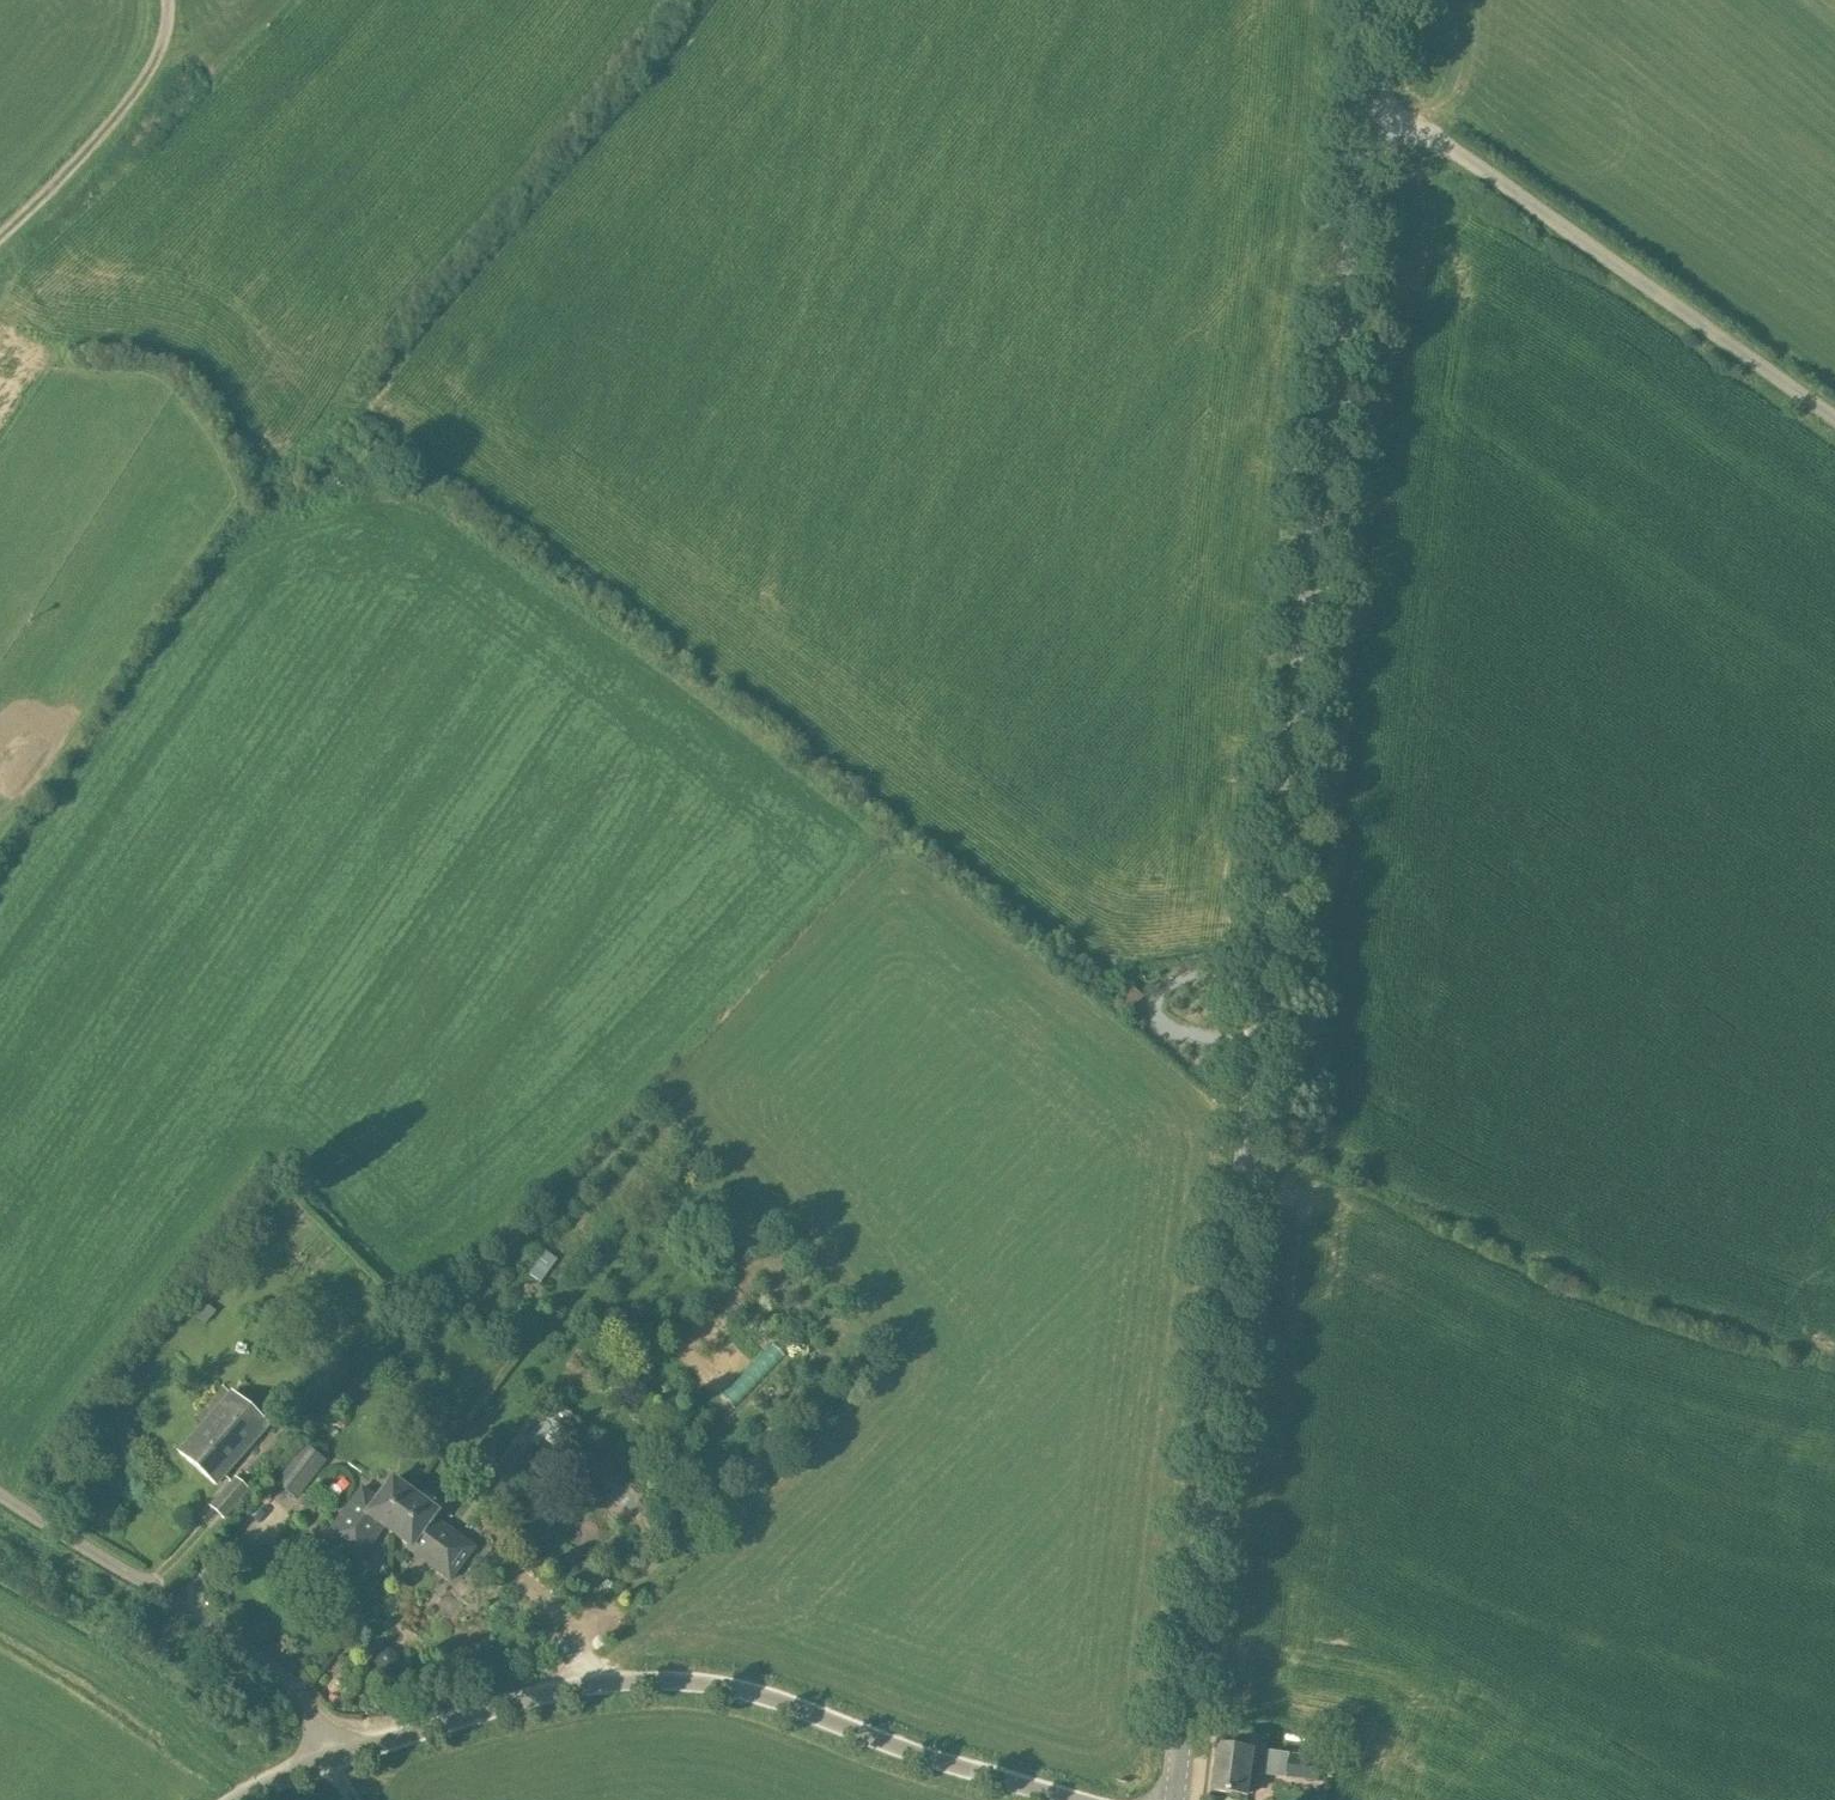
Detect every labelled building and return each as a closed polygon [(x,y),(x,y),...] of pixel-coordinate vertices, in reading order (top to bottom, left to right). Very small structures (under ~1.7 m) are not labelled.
[(1144,997),(1142,995),(1131,987),(1120,1001),(1133,1011),(1144,997)] [(205,1325),(217,1311),(202,1298),(190,1312),(205,1325)] [(215,1486),(268,1425),(231,1393),(178,1454),(215,1486)] [(537,1447),(553,1429),(543,1419),(526,1437),(537,1447)] [(505,1499),(535,1458),(516,1444),(486,1486),(505,1499)] [(295,1499),(323,1460),(304,1446),(276,1485),(295,1499)] [(225,1520),(250,1491),(235,1478),(210,1507),(225,1520)] [(434,1511),(392,1481),(378,1500),(362,1489),(326,1538),(359,1562),(385,1527),(410,1545),(407,1549),(451,1581),(475,1548),(433,1517),(435,1514),(435,1515),(437,1512),(435,1510),(434,1511)] [(388,1650),(384,1650),(379,1651),(375,1655),(374,1659),(374,1664),(376,1668),(379,1672),(384,1673),(389,1673),(393,1670),(396,1666),(397,1661),(396,1657),(393,1653),(388,1650)] [(1263,1774),(1288,1777),(1291,1756),(1267,1753),(1269,1738),(1242,1734),(1240,1749),(1221,1746),(1215,1792),(1250,1796),(1254,1764),(1264,1766),(1263,1774)] [(1323,1759),(1291,1756),(1288,1777),(1320,1780),(1323,1759)]
